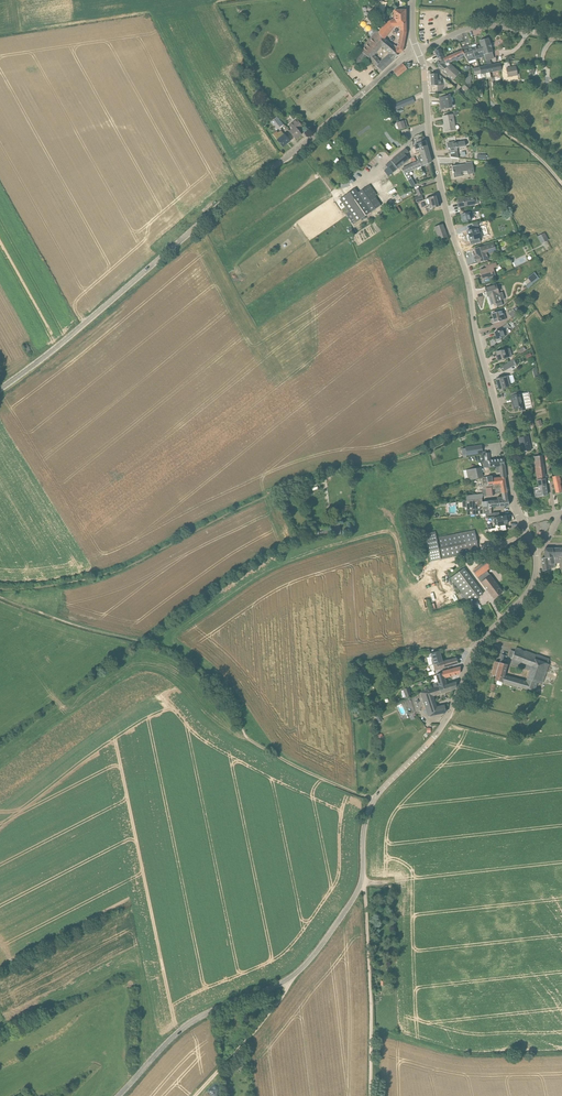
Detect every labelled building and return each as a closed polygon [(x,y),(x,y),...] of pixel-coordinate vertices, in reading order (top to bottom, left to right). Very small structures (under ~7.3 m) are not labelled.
[(379,36),(384,40),(394,27),(400,27),(400,31),(396,47),(393,45),(392,46),(400,53),(403,51),(404,45),(406,32),(406,10),(394,10),(394,18),(385,24),(379,32),(378,32),(379,36)] [(372,35),(376,30),(366,22),(362,26),(372,35)] [(395,58),(400,53),(392,46),(384,40),(379,36),(378,32),(374,33),(359,50),(368,58),(376,67),(377,66),(381,71),(395,58)] [(480,41),(481,46),(485,57),(487,65),(491,65),(490,60),(494,59),(492,53),(491,47),(490,43),(489,44),(488,39),(480,41)] [(472,48),(476,60),(485,57),(481,46),(472,48)] [(472,61),(476,60),(472,48),(469,49),(462,51),(464,56),(468,62),(472,61)] [(360,69),(368,58),(359,50),(351,60),(360,69)] [(448,63),(464,56),(462,51),(444,59),(448,63)] [(448,63),(444,59),(443,56),(438,58),(439,61),(436,63),(439,67),(444,71),(450,64),(448,63)] [(490,73),(502,71),(500,63),(491,65),(487,65),(479,67),(481,74),(486,73),(486,79),(491,78),(490,73)] [(459,73),(456,70),(450,64),(444,71),(453,80),(459,73)] [(506,68),(508,75),(517,73),(516,66),(506,68)] [(430,75),(431,86),(437,85),(437,93),(444,93),(443,84),(442,84),(441,76),(439,74),(430,75)] [(471,88),(471,85),(471,75),(463,81),(465,83),(470,87),(466,90),(471,94),(472,93),(472,89),(471,88)] [(439,98),(440,102),(442,102),(443,109),(452,108),(450,96),(446,97),(439,98)] [(392,105),(394,111),(415,102),(413,97),(392,105)] [(445,132),(456,130),(453,114),(448,116),(442,117),(444,124),(445,124),(445,126),(444,127),(445,132)] [(281,128),(284,126),(277,117),(274,119),(281,128)] [(300,130),(303,128),(296,119),(289,125),(292,129),(289,131),(296,139),(301,135),(298,131),(300,130)] [(396,123),(399,130),(405,128),(403,121),(396,123)] [(284,134),(281,130),(278,133),(276,131),(273,134),(277,140),(283,147),(290,142),(284,134)] [(419,148),(420,152),(428,150),(427,145),(426,146),(425,142),(425,141),(424,137),(417,139),(419,143),(414,145),(415,150),(419,148)] [(451,157),(458,158),(457,152),(458,152),(457,149),(466,147),(465,141),(448,145),(448,144),(447,144),(449,150),(451,157)] [(430,156),(428,150),(420,152),(419,148),(415,150),(416,153),(419,151),(421,156),(417,157),(418,160),(421,166),(431,162),(430,156)] [(391,172),(392,173),(398,169),(409,160),(405,155),(408,152),(406,149),(391,161),(386,165),(388,167),(387,167),(391,172)] [(452,167),(453,172),(453,173),(454,178),(454,177),(463,176),(462,172),(467,171),(468,174),(474,173),(473,162),(466,163),(465,159),(458,158),(460,166),(452,167)] [(408,172),(421,166),(418,160),(416,161),(413,163),(401,169),(404,174),(408,180),(412,188),(415,186),(411,178),(408,172)] [(358,193),(355,188),(340,199),(349,212),(346,214),(353,224),(361,219),(362,221),(366,218),(365,216),(381,205),(375,197),(377,195),(370,185),(358,193)] [(433,208),(438,207),(436,196),(425,199),(427,205),(427,206),(428,207),(425,208),(427,213),(433,210),(433,208)] [(458,199),(459,208),(475,205),(478,204),(477,200),(475,201),(474,197),(466,198),(466,197),(458,199)] [(468,210),(468,213),(461,215),(463,222),(472,220),(471,216),(473,215),(476,215),(475,212),(479,212),(479,209),(475,209),(473,209),(468,210)] [(439,240),(442,239),(448,237),(443,224),(434,227),(439,240)] [(471,245),(480,242),(479,239),(483,238),(480,228),(467,231),(468,235),(467,235),(468,237),(468,236),(471,245)] [(545,233),(537,237),(538,240),(541,238),(544,243),(548,241),(545,233)] [(477,263),(489,260),(488,255),(497,252),(494,243),(478,248),(479,251),(474,253),(475,257),(477,263)] [(486,266),(487,268),(482,270),(482,269),(481,269),(481,270),(480,270),(482,279),(483,279),(485,283),(492,280),(492,278),(496,277),(493,268),(497,267),(496,263),(491,264),(486,266)] [(530,282),(532,284),(539,279),(535,273),(528,278),(530,282)] [(485,288),(487,297),(488,296),(491,305),(496,303),(497,307),(503,305),(501,300),(499,300),(498,294),(499,294),(497,285),(490,287),(485,288)] [(497,322),(505,320),(503,310),(497,312),(495,313),(493,313),(491,314),(493,319),(491,319),(492,324),(497,322)] [(505,337),(505,334),(508,334),(508,333),(507,329),(510,327),(507,323),(502,327),(502,330),(495,332),(497,341),(502,339),(502,338),(505,337)] [(528,344),(522,348),(517,351),(520,355),(524,352),(524,351),(530,348),(528,344)] [(498,361),(508,358),(512,356),(509,348),(505,349),(496,352),(498,361)] [(513,360),(502,366),(505,371),(516,364),(513,360)] [(496,379),(498,385),(509,382),(508,376),(496,379)] [(510,385),(509,382),(498,385),(499,391),(506,389),(505,388),(509,386),(510,385)] [(526,409),(522,393),(519,393),(517,392),(512,393),(511,395),(514,409),(519,408),(519,411),(526,409)] [(525,417),(527,422),(528,422),(530,427),(534,426),(531,416),(525,417)] [(527,451),(532,450),(529,436),(524,437),(518,438),(520,443),(521,443),(521,445),(520,445),(521,452),(527,451)] [(467,455),(483,453),(482,445),(466,448),(467,455)] [(490,467),(496,467),(504,466),(504,459),(490,460),(489,453),(483,453),(483,459),(484,468),(490,467)] [(545,482),(545,478),(542,456),(534,457),(537,479),(538,487),(538,488),(546,487),(545,482)] [(482,477),(483,477),(481,467),(463,470),(465,481),(482,477)] [(561,487),(560,483),(561,483),(559,475),(553,477),(555,488),(556,493),(561,492),(561,487)] [(506,477),(501,477),(492,478),(492,476),(483,477),(482,477),(483,486),(505,483),(504,478),(506,477)] [(310,482),(302,484),(304,491),(312,488),(310,482)] [(501,493),(507,492),(505,484),(483,487),(483,489),(482,490),(482,494),(466,496),(466,501),(482,499),(483,496),(484,496),(485,496),(487,496),(486,488),(492,487),(492,489),(494,489),(494,494),(501,493)] [(494,495),(494,494),(494,489),(492,489),(492,487),(486,488),(487,496),(494,495)] [(546,487),(538,488),(538,487),(536,487),(537,497),(539,496),(547,495),(546,487)] [(497,500),(488,501),(489,507),(496,507),(504,506),(509,505),(507,492),(501,493),(502,497),(497,497),(497,500)] [(466,501),(461,502),(461,504),(462,504),(462,508),(467,507),(467,515),(486,514),(486,516),(491,516),(491,514),(492,514),(491,509),(489,509),(489,507),(488,501),(482,502),(482,499),(466,501)] [(493,518),(495,526),(495,528),(487,529),(488,533),(501,531),(506,530),(505,525),(507,524),(506,516),(501,517),(497,517),(496,515),(491,516),(492,518),(493,518)] [(340,523),(332,524),(333,535),(341,534),(340,523)] [(318,530),(314,531),(316,538),(329,536),(328,529),(324,530),(324,531),(319,532),(318,530)] [(479,552),(474,530),(436,538),(435,532),(425,534),(430,561),(441,559),(479,552)] [(559,550),(559,548),(545,548),(544,550),(545,558),(561,556),(561,549),(559,550)] [(545,558),(541,558),(543,571),(548,569),(549,569),(555,567),(555,564),(559,563),(560,569),(561,569),(561,556),(545,558)] [(491,567),(492,566),(488,561),(487,562),(486,561),(473,571),(478,577),(481,582),(483,586),(492,579),(486,571),(491,567)] [(483,594),(480,589),(464,568),(451,578),(470,604),(483,594)] [(483,586),(486,589),(490,594),(490,593),(494,599),(502,592),(498,587),(499,587),(492,579),(483,586)] [(549,660),(521,649),(516,648),(514,651),(511,650),(509,657),(514,658),(532,665),(527,679),(526,681),(504,675),(507,665),(501,663),(496,662),(492,675),(496,676),(495,680),(501,682),(533,691),(534,691),(537,682),(542,684),(549,664),(548,664),(549,660)] [(431,657),(427,657),(429,665),(431,665),(442,662),(439,651),(431,653),(431,657)] [(431,665),(431,666),(430,667),(430,669),(432,670),(458,663),(456,658),(442,662),(431,665)] [(444,678),(458,674),(459,674),(460,667),(455,668),(442,672),(443,673),(444,678)] [(446,685),(444,678),(443,673),(436,675),(438,682),(433,683),(434,688),(438,686),(440,686),(440,687),(446,685)] [(440,686),(438,686),(440,693),(455,689),(456,682),(455,682),(446,685),(440,687),(440,686)] [(432,696),(440,693),(438,686),(434,688),(420,692),(427,711),(428,717),(446,712),(444,705),(436,707),(432,696)] [(403,689),(406,698),(412,696),(409,687),(403,689)] [(383,721),(379,713),(375,715),(379,723),(383,721)]
